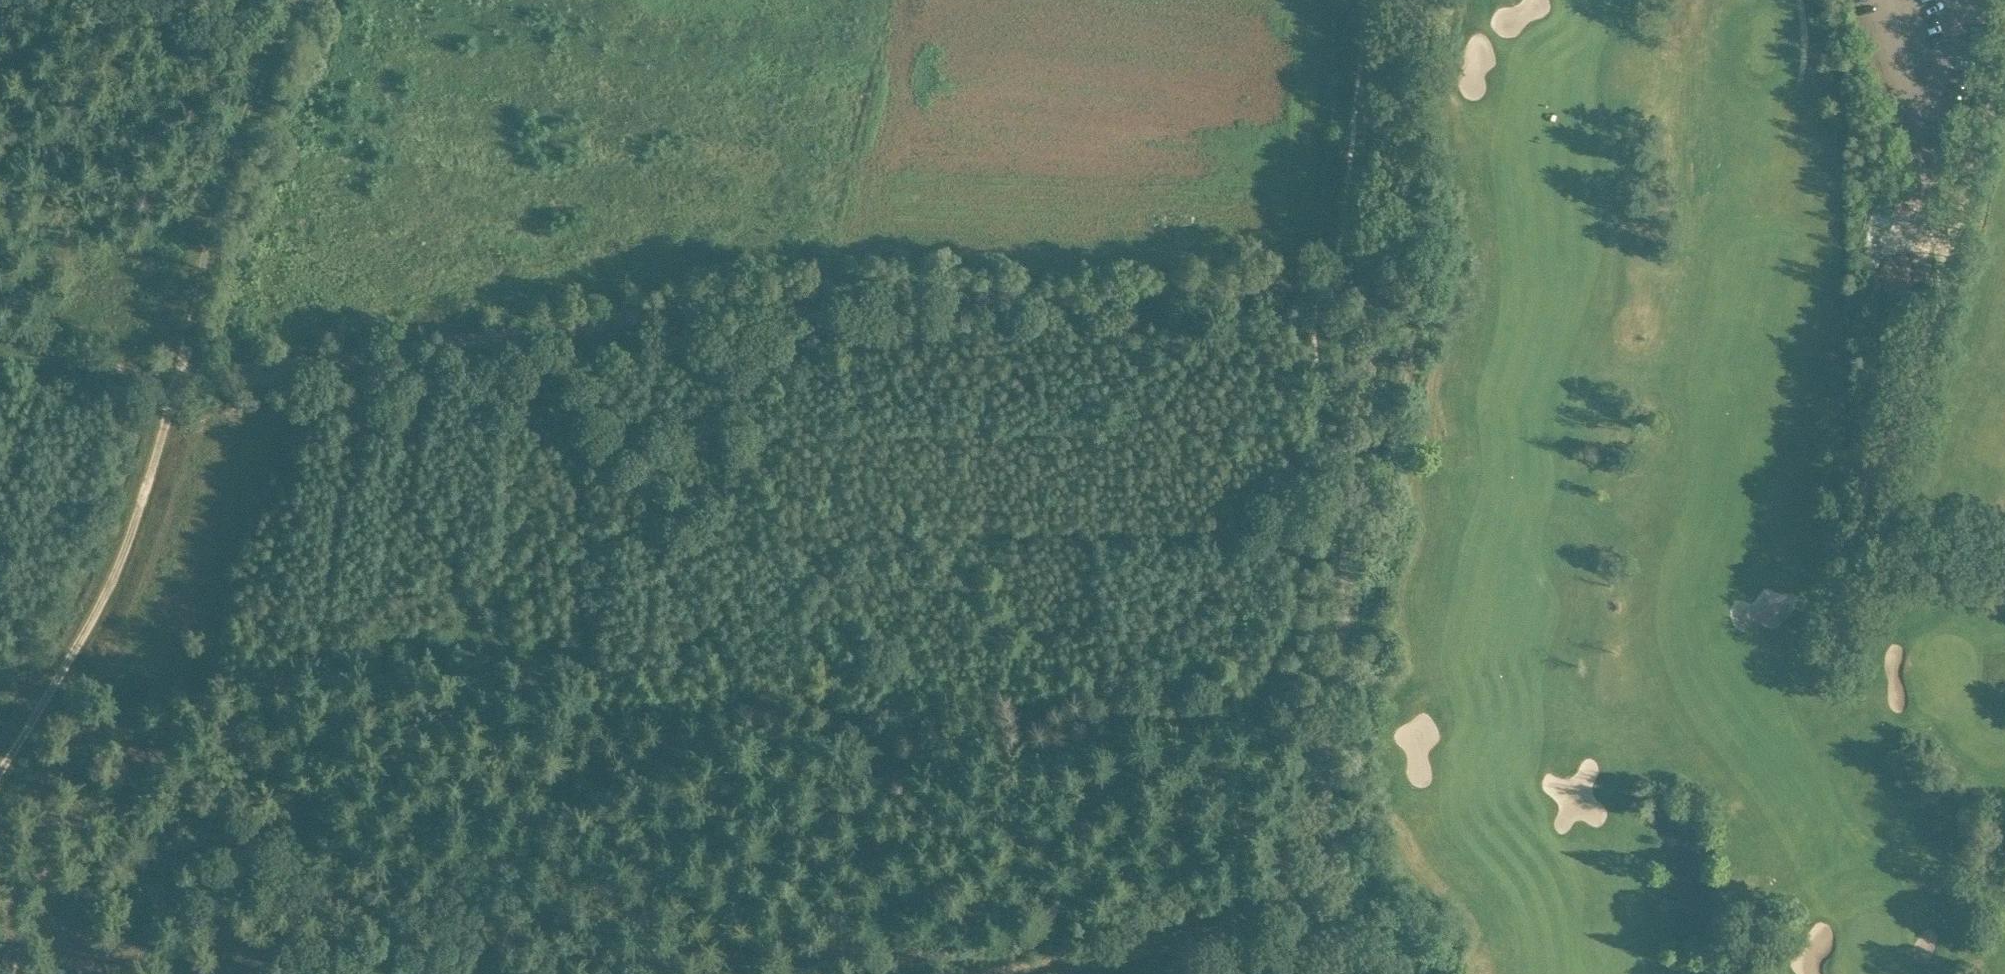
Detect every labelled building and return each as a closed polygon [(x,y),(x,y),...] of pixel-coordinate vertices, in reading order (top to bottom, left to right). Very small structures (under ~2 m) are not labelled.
[(1414,783),(1432,780),(1428,759),(1410,762),(1414,783)]
